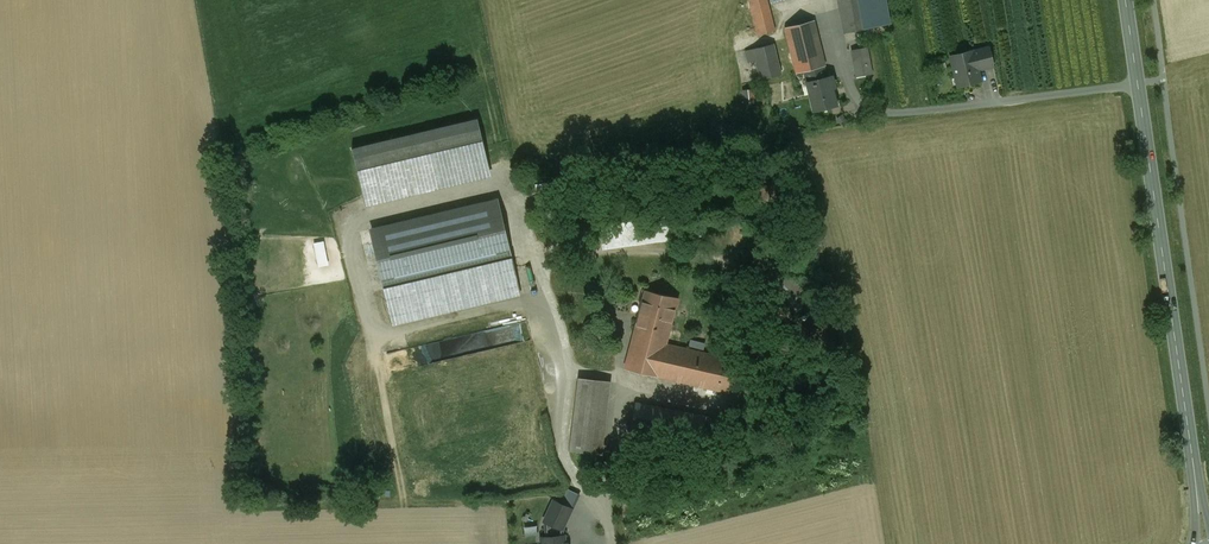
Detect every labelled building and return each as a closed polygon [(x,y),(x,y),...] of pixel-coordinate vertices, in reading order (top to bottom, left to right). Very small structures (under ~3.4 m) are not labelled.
[(768,0),(749,0),(758,35),(776,31),(768,0)] [(845,33),(868,28),(863,0),(838,0),(845,33)] [(868,28),(891,24),(886,0),(863,0),(868,28)] [(815,21),(786,28),(797,73),(805,71),(824,66),(826,66),(815,21)] [(774,44),(745,51),(748,62),(757,61),(761,80),(782,75),(774,44)] [(868,47),(851,50),(856,77),(873,74),(868,47)] [(989,48),(978,50),(981,65),(978,69),(993,66),(989,48)] [(974,51),(950,57),(958,86),(981,81),(978,69),(981,65),(978,50),(974,51)] [(826,78),(824,66),(805,71),(814,110),(836,105),(832,88),(835,87),(832,76),(826,78)] [(753,89),(743,90),(745,104),(754,103),(753,89)] [(478,120),(354,149),(367,206),(491,177),(478,120)] [(497,199),(371,229),(385,289),(511,259),(497,199)] [(326,239),(316,240),(319,265),(329,264),(326,239)] [(678,298),(646,291),(634,336),(666,344),(678,298)] [(755,301),(735,296),(733,306),(753,311),(755,301)] [(666,344),(634,336),(625,369),(732,393),(740,361),(666,344)] [(451,338),(387,352),(394,380),(402,378),(400,368),(420,364),(418,356),(454,348),(451,338)] [(470,362),(468,352),(428,363),(431,372),(470,362)] [(609,382),(579,379),(571,450),(601,453),(609,382)] [(723,420),(636,402),(631,428),(719,446),(723,420)] [(563,501),(553,497),(544,522),(567,530),(580,492),(568,487),(563,501)] [(543,538),(542,538),(542,539),(542,543),(565,543),(564,537),(565,537),(564,536),(543,538)]
